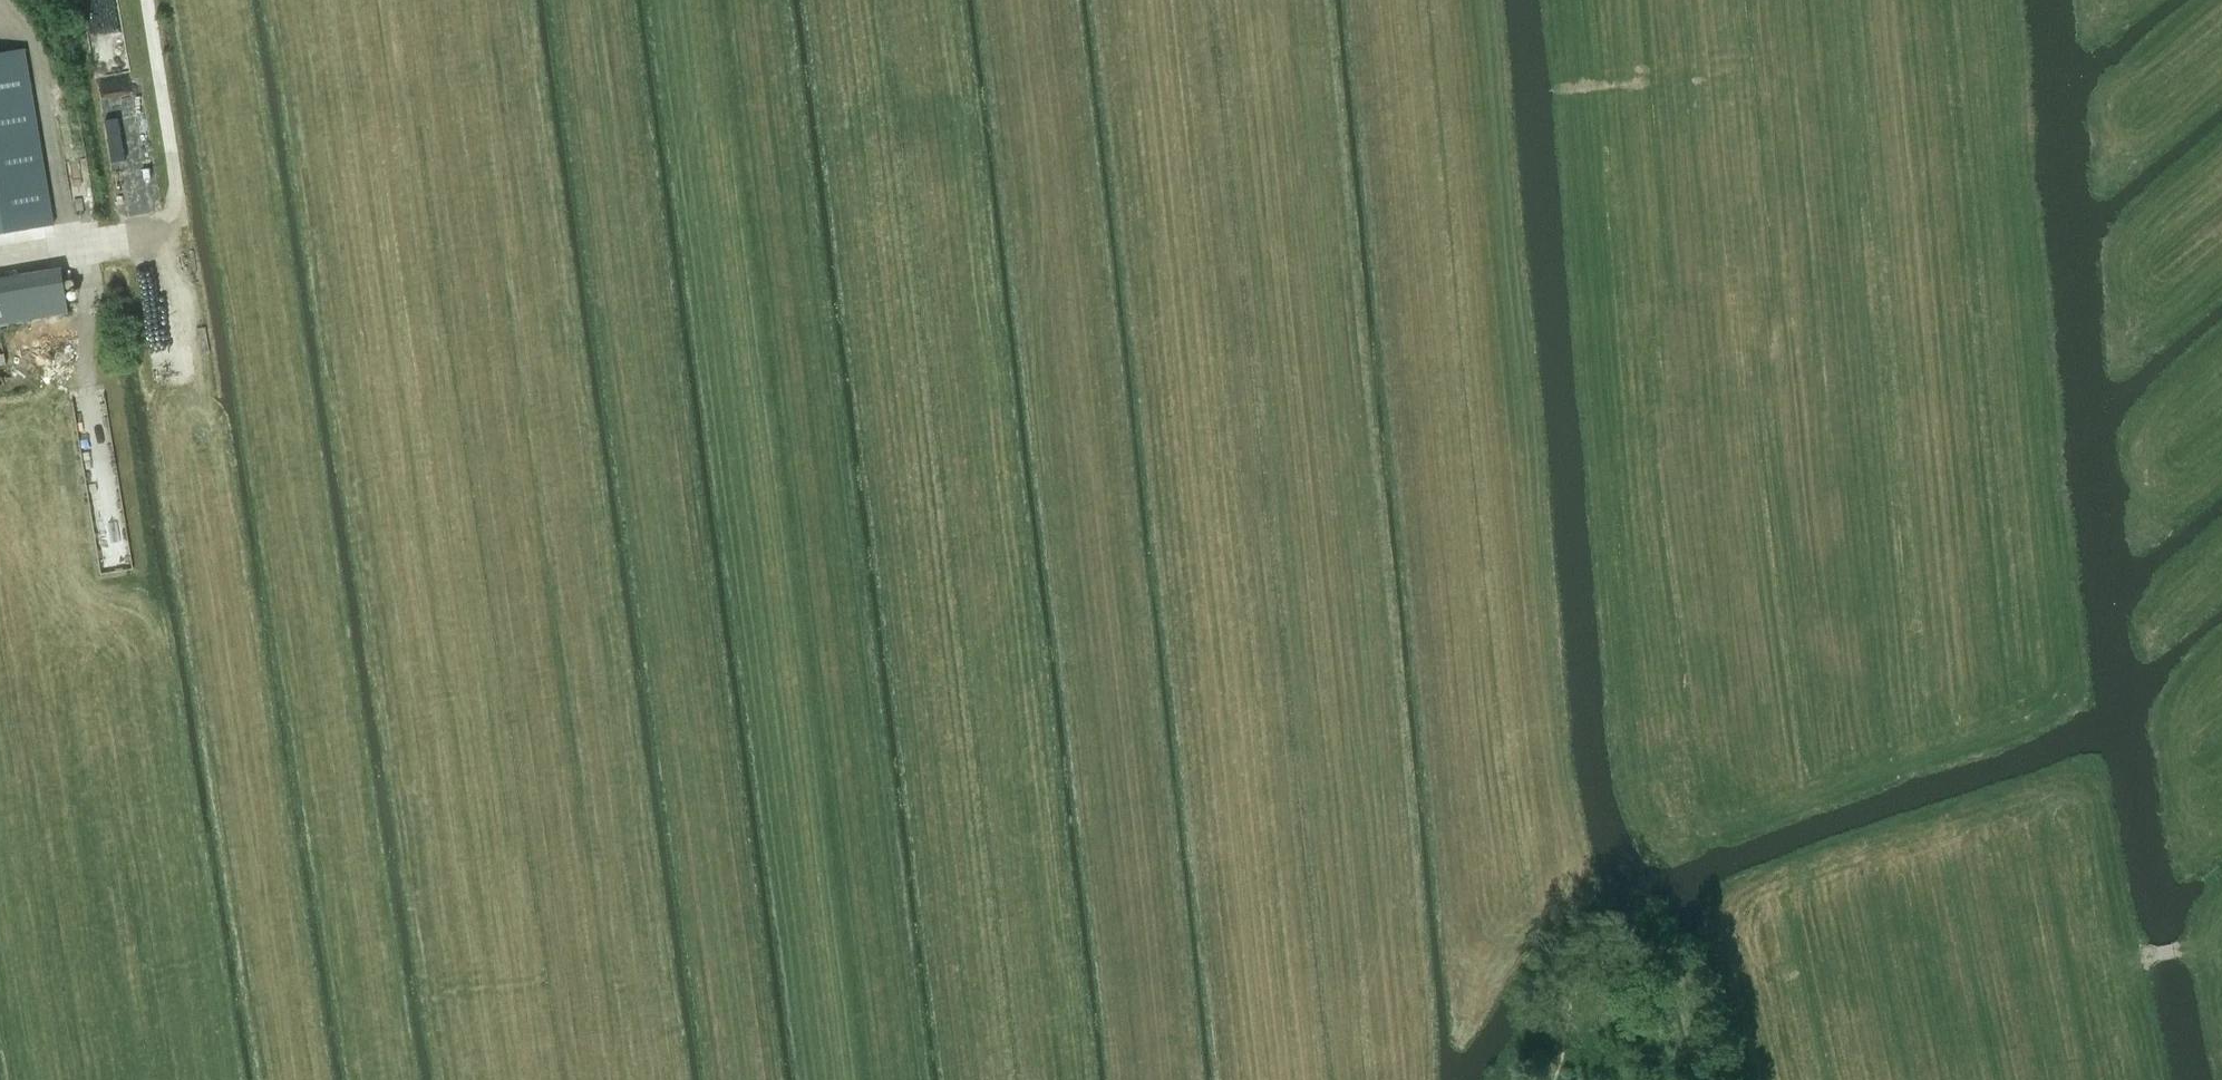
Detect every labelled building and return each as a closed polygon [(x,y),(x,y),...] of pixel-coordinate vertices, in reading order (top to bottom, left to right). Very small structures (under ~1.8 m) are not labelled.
[(53,225),(24,51),(0,55),(0,234),(53,225)] [(69,313),(62,269),(0,279),(0,324),(69,313)]
